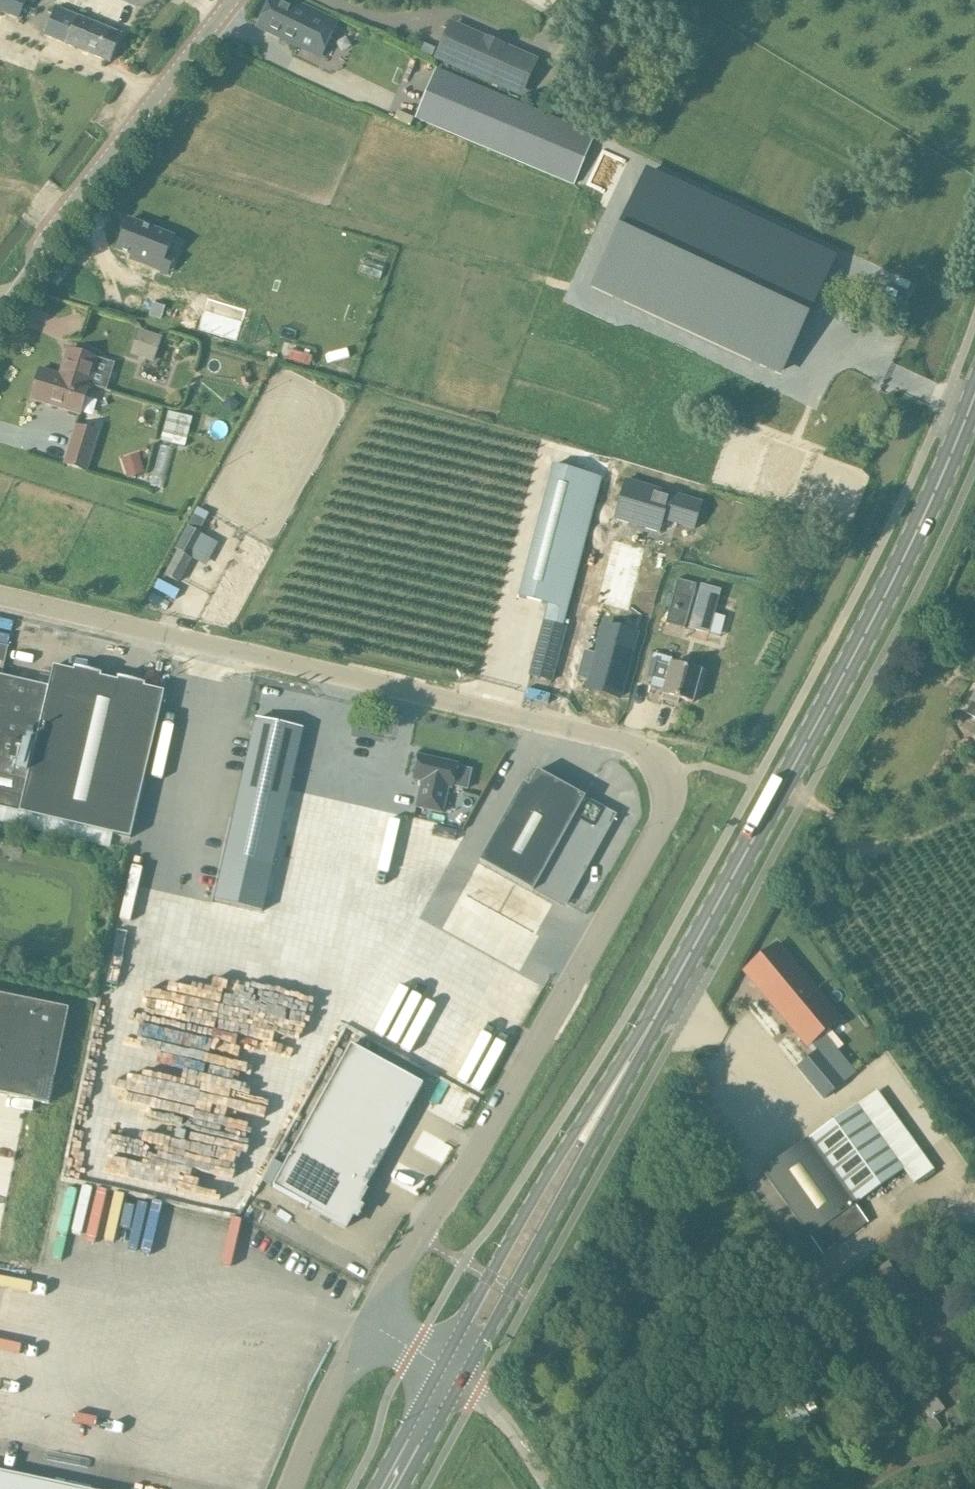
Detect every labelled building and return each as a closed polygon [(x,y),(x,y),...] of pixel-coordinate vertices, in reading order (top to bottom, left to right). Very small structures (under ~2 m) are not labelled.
[(19,20),(27,0),(0,0),(0,12),(19,20)] [(257,27),(321,57),(338,22),(297,3),(295,7),(281,0),(270,0),(257,27)] [(85,20),(56,8),(45,35),(66,44),(66,45),(111,63),(122,35),(85,20)] [(451,59),(449,63),(510,89),(525,56),(503,47),(503,46),(486,38),(486,39),(464,30),(462,34),(449,28),(438,53),(451,59)] [(437,68),(414,119),(574,186),(595,135),(437,68)] [(4,156),(0,165),(7,168),(11,159),(4,156)] [(14,171),(18,162),(11,159),(7,168),(14,171)] [(648,175),(597,286),(779,371),(831,260),(648,175)] [(175,257),(167,254),(174,238),(129,220),(117,250),(132,256),(131,259),(137,262),(152,268),(168,274),(175,257)] [(154,303),(151,315),(162,318),(165,306),(154,303)] [(242,322),(204,309),(198,328),(235,341),(242,322)] [(138,331),(131,352),(154,360),(161,339),(138,331)] [(62,376),(88,384),(96,359),(93,358),(94,355),(92,354),(88,352),(83,351),(81,351),(80,354),(70,351),(62,376)] [(88,384),(62,376),(40,370),(34,391),(46,395),(43,403),(80,414),(89,385),(88,384)] [(229,397),(221,409),(233,416),(240,405),(229,397)] [(159,440),(185,446),(193,416),(167,409),(159,440)] [(100,432),(76,425),(63,465),(88,473),(100,432)] [(152,483),(168,486),(175,447),(159,445),(152,483)] [(138,455),(122,460),(128,480),(144,475),(138,455)] [(579,581),(578,580),(605,481),(553,467),(518,595),(548,603),(545,615),(568,622),(579,581)] [(660,525),(665,514),(696,523),(703,497),(626,474),(615,513),(660,525)] [(193,514),(187,525),(199,532),(205,520),(193,514)] [(185,529),(174,550),(177,551),(185,555),(195,534),(185,529)] [(185,555),(177,551),(164,576),(179,583),(192,559),(185,555)] [(678,579),(670,607),(690,612),(697,584),(679,579),(678,579)] [(701,585),(689,629),(708,634),(720,637),(725,618),(714,615),(720,590),(701,585)] [(529,674),(552,680),(567,627),(568,622),(545,615),(529,674)] [(585,650),(577,677),(589,680),(587,688),(620,697),(636,635),(604,626),(596,653),(585,650)] [(645,635),(631,686),(663,695),(662,700),(677,704),(679,699),(691,703),(700,671),(675,664),(680,644),(645,635)] [(0,645),(0,822),(109,848),(112,834),(129,838),(163,691),(143,687),(144,684),(117,678),(116,681),(100,677),(101,674),(73,668),(73,671),(52,666),(48,687),(1,676),(8,647),(0,645)] [(971,702),(972,703),(966,714),(974,718),(974,694),(971,702)] [(256,719),(234,819),(281,829),(303,730),(256,719)] [(179,786),(188,733),(171,730),(170,740),(157,738),(155,749),(167,751),(162,783),(179,786)] [(457,764),(419,756),(414,779),(422,781),(416,807),(442,813),(448,787),(451,788),(452,786),(468,790),(473,770),(456,766),(457,764)] [(528,786),(523,783),(479,862),(480,862),(476,870),(487,875),(490,868),(533,892),(536,886),(567,904),(612,822),(581,805),(585,798),(537,771),(528,786)] [(269,880),(220,868),(212,901),(261,912),(269,880)] [(395,903),(412,911),(426,884),(409,875),(395,903)] [(536,908),(494,882),(488,893),(529,919),(536,908)] [(448,899),(434,925),(487,954),(494,942),(457,922),(465,908),(448,899)] [(181,993),(187,940),(156,937),(154,963),(167,965),(166,978),(160,977),(158,990),(181,993)] [(776,946),(745,972),(815,1056),(801,1067),(826,1098),(845,1083),(812,1043),(839,1021),(776,946)] [(0,996),(0,1094),(49,1105),(69,1010),(0,996)] [(97,1000),(92,1032),(168,1043),(172,1011),(97,1000)] [(423,1085),(351,1045),(273,1187),(309,1207),(309,1208),(345,1228),(366,1191),(365,1191),(423,1085)] [(467,1090),(481,1094),(488,1071),(475,1067),(467,1090)] [(857,1105),(761,1172),(809,1238),(811,1237),(824,1255),(869,1223),(855,1204),(903,1170),(857,1105)] [(43,1176),(27,1247),(43,1251),(48,1230),(61,1233),(61,1231),(78,1235),(89,1185),(74,1182),(67,1210),(58,1208),(64,1180),(43,1176)] [(91,1187),(86,1236),(98,1237),(104,1188),(91,1187)] [(167,1250),(174,1202),(111,1193),(104,1241),(167,1250)] [(935,1434),(942,1429),(935,1418),(945,1410),(921,1376),(907,1386),(927,1415),(924,1417),(935,1434)] [(961,1473),(969,1484),(974,1480),(974,1471),(972,1466),(961,1473)] [(0,1471),(0,1488),(83,1488),(0,1471)]
